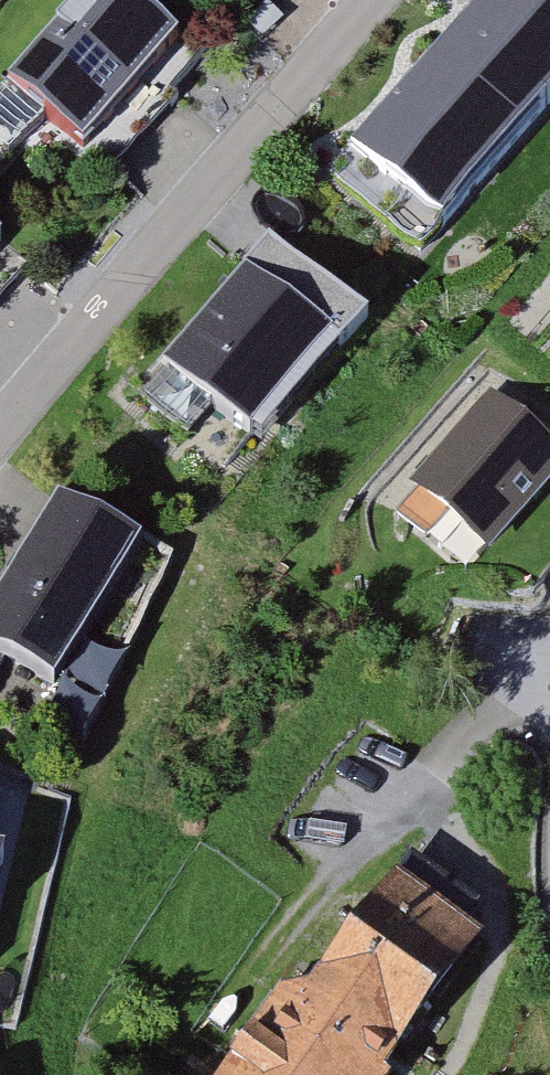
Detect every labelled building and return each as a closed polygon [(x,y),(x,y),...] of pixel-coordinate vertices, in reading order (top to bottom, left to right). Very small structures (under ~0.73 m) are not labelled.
[(0,75),(0,149),(5,153),(33,123),(77,164),(147,91),(185,50),(132,0),(71,0),(0,75)] [(322,166),(415,247),(549,94),(549,21),(526,0),(502,0),(460,48),(450,39),(441,31),(322,166)] [(9,250),(0,242),(0,260),(9,250)] [(240,262),(157,358),(243,433),(324,340),(334,349),(362,317),(279,244),(253,273),(247,268),(240,262)] [(412,480),(481,542),(488,533),(549,464),(549,455),(485,398),(412,480)] [(488,533),(537,576),(549,561),(549,464),(488,533)] [(60,495),(38,531),(0,592),(0,652),(52,686),(36,713),(77,734),(171,558),(138,534),(131,542),(60,495)] [(217,1074),(409,1074),(476,984),(483,933),(381,852),(217,1074)]
